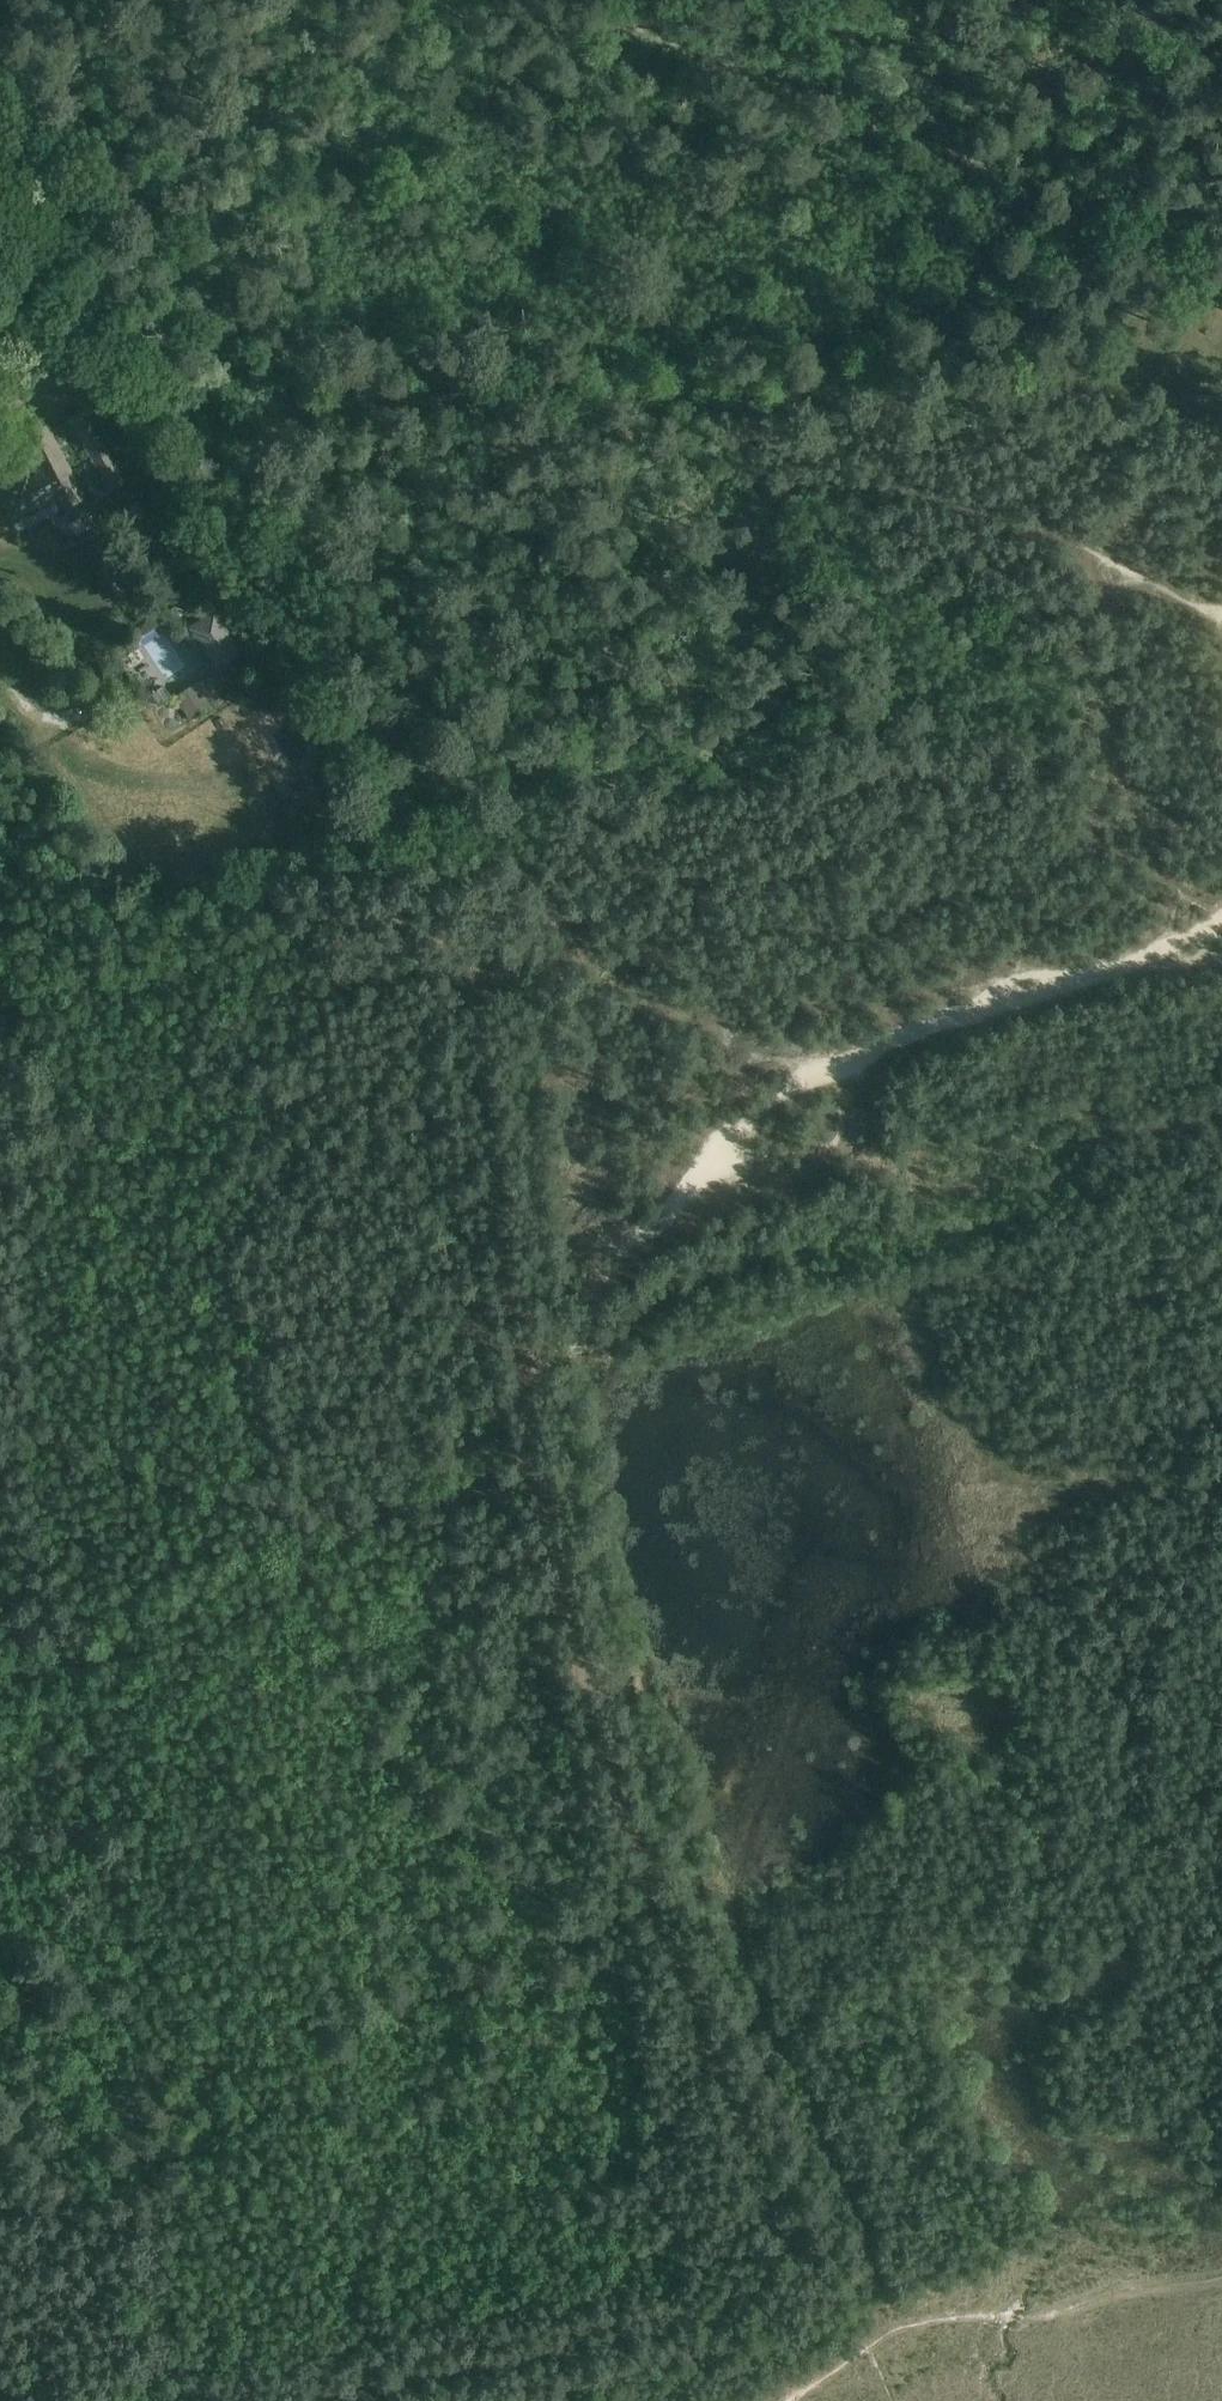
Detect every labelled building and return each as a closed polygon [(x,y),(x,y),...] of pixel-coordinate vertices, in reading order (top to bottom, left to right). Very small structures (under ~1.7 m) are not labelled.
[(70,418),(84,443),(104,479),(100,481),(107,493),(124,483),(109,456),(97,435),(84,411),(70,418)] [(0,491),(0,492),(10,513),(14,519),(19,530),(45,518),(54,513),(85,498),(59,446),(51,430),(49,425),(23,437),(44,478),(30,485),(27,478),(0,491)] [(141,546),(162,533),(150,514),(129,527),(141,546)] [(163,553),(155,559),(163,569),(179,557),(172,547),(171,547),(163,553)] [(215,616),(195,629),(220,667),(222,665),(225,669),(213,678),(217,685),(237,671),(230,660),(240,653),(215,616)] [(196,683),(206,698),(220,689),(210,675),(196,683)] [(176,697),(190,721),(209,709),(195,685),(176,697)] [(163,686),(156,690),(165,703),(171,699),(163,686)]
